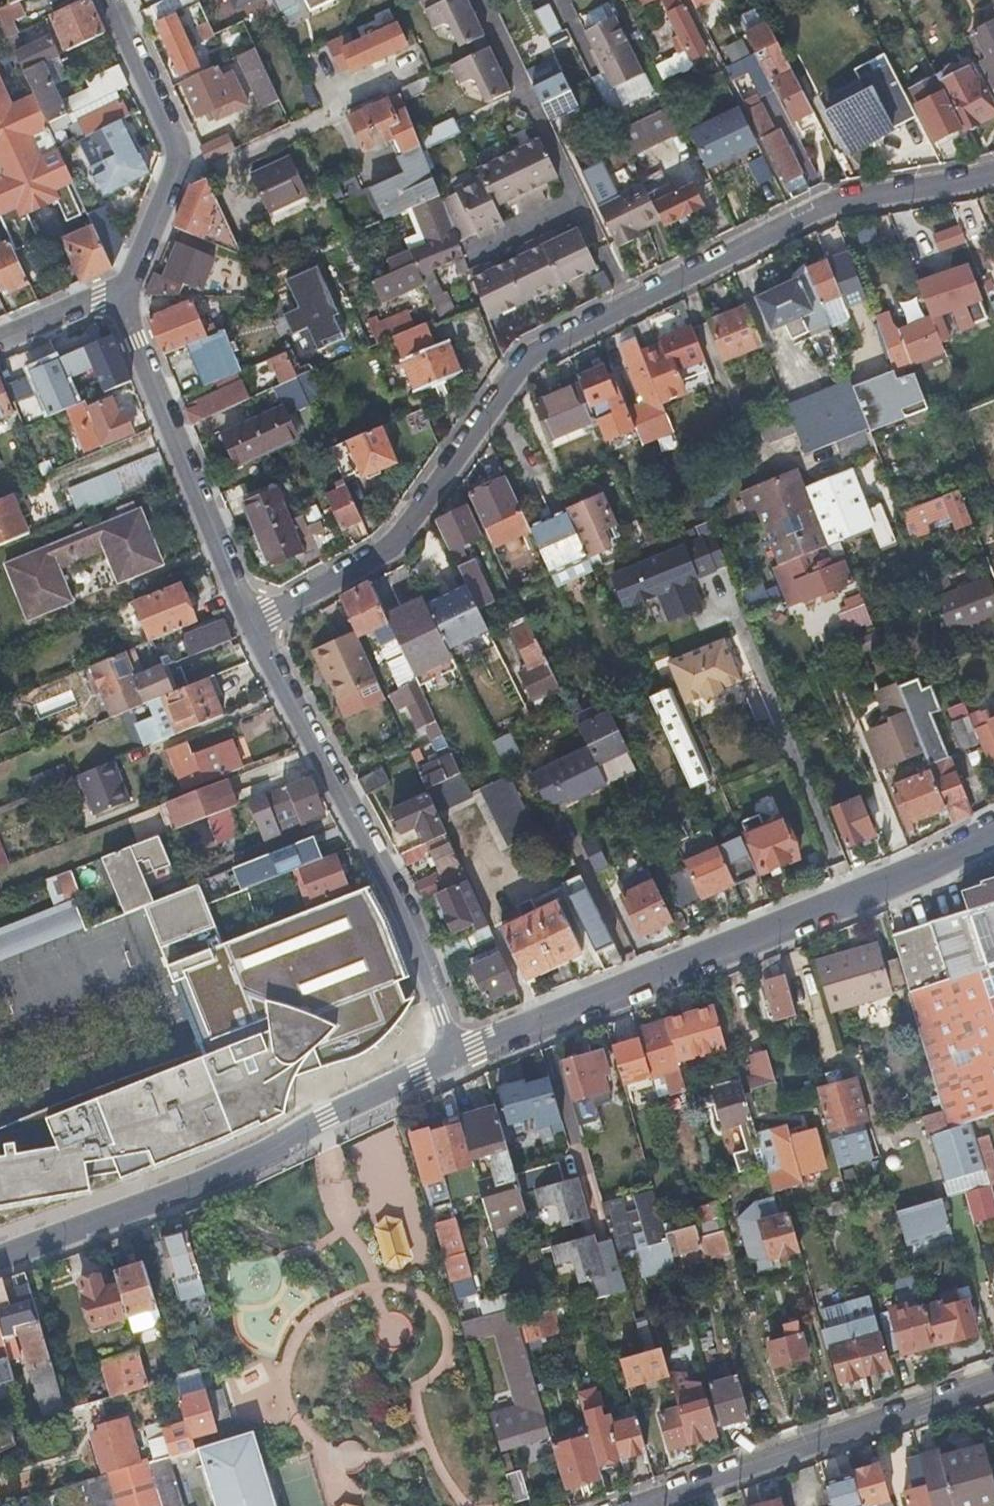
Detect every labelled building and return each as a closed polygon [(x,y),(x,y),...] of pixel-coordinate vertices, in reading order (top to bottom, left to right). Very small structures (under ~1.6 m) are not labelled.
[(0,8),(0,20),(35,96),(47,121),(67,112),(60,98),(53,82),(42,59),(58,52),(51,35),(24,47),(17,33),(18,32),(12,20),(24,14),(17,0),(16,0),(10,3),(2,7),(0,8)] [(89,0),(83,0),(51,15),(66,48),(103,31),(89,0)] [(199,1),(198,0),(160,0),(151,4),(156,20),(179,73),(198,65),(173,12),(199,1)] [(236,10),(262,0),(232,0),(236,10)] [(276,9),(295,0),(272,0),(276,9)] [(309,9),(319,5),(316,0),(304,0),(309,9)] [(431,27),(443,22),(458,27),(463,40),(469,37),(481,32),(466,0),(419,0),(431,27)] [(667,31),(674,44),(680,41),(686,51),(701,44),(682,5),(681,5),(679,0),(660,0),(673,28),(667,31)] [(544,37),(561,29),(548,2),(531,10),(544,37)] [(736,16),(745,34),(768,23),(759,6),(736,16)] [(612,84),(654,64),(651,57),(628,10),(585,31),(605,71),(592,77),(617,129),(630,123),(612,84)] [(349,33),(335,39),(348,66),(351,64),(353,69),(407,45),(394,18),(367,31),(368,35),(353,42),(349,33)] [(991,87),(993,85),(993,20),(971,32),(986,61),(979,64),(991,87)] [(745,34),(754,50),(755,53),(769,81),(774,79),(794,119),(812,110),(812,109),(768,23),(745,34)] [(481,32),(469,37),(474,49),(487,44),(481,32)] [(724,45),(731,59),(748,51),(740,37),(724,45)] [(348,66),(335,39),(326,43),(338,70),(348,66)] [(680,41),(674,44),(672,45),(670,46),(669,47),(668,49),(651,57),(654,64),(658,72),(675,64),(679,64),(682,63),(685,60),(688,56),(687,54),(686,51),(680,41)] [(509,90),(487,44),(474,49),(448,62),(457,81),(466,77),(484,84),(491,99),(509,90)] [(261,106),(279,97),(255,46),(237,54),(261,106)] [(754,50),(748,53),(768,90),(773,88),(769,81),(755,53),(754,50)] [(68,75),(58,52),(42,59),(53,82),(68,75)] [(842,103),(825,112),(845,151),(916,115),(883,52),(852,68),(856,75),(858,80),(836,91),(842,103)] [(724,65),(726,68),(732,79),(747,71),(759,95),(768,90),(748,53),(724,65)] [(526,71),(532,84),(561,70),(553,55),(543,60),(544,62),(526,71)] [(249,103),(230,57),(182,80),(197,114),(213,107),(218,117),(249,103)] [(115,89),(128,83),(118,62),(92,74),(89,84),(66,95),(72,109),(115,89)] [(962,129),(993,113),(993,105),(979,77),(974,79),(967,66),(961,68),(958,63),(935,74),(961,127),(962,129)] [(974,79),(979,77),(972,63),(967,66),(974,79)] [(578,106),(561,70),(532,84),(549,120),(578,106)] [(726,80),(721,70),(706,77),(711,87),(726,80)] [(961,127),(935,74),(935,73),(906,88),(933,141),(961,127)] [(35,96),(12,106),(0,81),(0,218),(10,239),(15,250),(39,239),(27,212),(59,197),(69,220),(88,211),(59,147),(51,131),(47,121),(35,96)] [(416,134),(398,88),(384,95),(386,99),(349,116),(364,149),(395,134),(403,151),(420,144),(416,134)] [(67,112),(47,121),(51,131),(69,123),(71,121),(120,99),(115,89),(72,109),(67,112)] [(755,94),(743,101),(783,181),(801,172),(780,129),(774,132),(755,94)] [(67,112),(72,109),(66,95),(60,98),(67,112)] [(71,121),(69,123),(76,139),(90,132),(121,117),(127,114),(120,99),(71,121)] [(681,118),(673,102),(630,123),(617,129),(631,157),(686,129),(681,118)] [(686,129),(695,146),(703,142),(690,114),(681,118),(686,129)] [(453,116),(416,134),(420,144),(421,148),(459,130),(453,116)] [(90,166),(94,174),(100,171),(138,153),(140,152),(139,151),(138,152),(121,117),(90,132),(103,159),(90,166)] [(730,142),(747,135),(738,117),(722,125),(725,131),(730,142)] [(695,146),(709,175),(740,160),(751,182),(767,174),(747,135),(730,142),(725,131),(703,142),(695,146)] [(203,152),(207,160),(234,147),(227,134),(201,146),(203,152)] [(441,198),(454,230),(458,241),(502,219),(496,205),(506,200),(513,197),(516,202),(520,211),(546,199),(541,190),(539,184),(546,181),(557,176),(539,138),(477,167),(482,178),(441,198)] [(421,148),(420,144),(403,151),(396,155),(404,171),(407,176),(402,178),(400,173),(369,187),(377,204),(397,195),(403,209),(406,208),(439,193),(421,148)] [(100,171),(94,174),(104,193),(133,178),(133,177),(148,169),(140,152),(138,153),(100,171)] [(292,158),(253,176),(269,212),(309,193),(292,158)] [(661,219),(663,223),(700,206),(691,186),(673,194),(667,182),(663,184),(657,172),(641,180),(643,183),(661,219)] [(801,172),(783,181),(788,190),(806,181),(801,172)] [(361,187),(355,173),(340,181),(346,194),(361,187)] [(210,241),(241,254),(206,177),(190,185),(173,226),(183,230),(210,241)] [(616,177),(588,190),(595,205),(623,192),(616,177)] [(548,187),(546,181),(539,184),(541,190),(548,187)] [(595,205),(615,247),(636,237),(634,232),(661,219),(643,183),(623,192),(595,205)] [(439,193),(406,208),(416,233),(404,238),(409,250),(454,230),(441,198),(439,193)] [(397,195),(377,204),(383,218),(403,209),(397,195)] [(513,197),(506,200),(509,205),(516,202),(513,197)] [(101,205),(88,211),(95,225),(105,247),(117,241),(101,205)] [(941,253),(969,243),(962,224),(934,233),(941,253)] [(105,247),(95,225),(84,230),(68,237),(65,242),(83,281),(114,267),(105,247)] [(480,264),(469,269),(488,319),(494,316),(598,266),(579,226),(567,232),(556,237),(553,231),(552,229),(525,242),(526,245),(529,250),(518,255),(495,266),(484,271),(481,266),(480,264)] [(556,237),(567,232),(564,226),(553,231),(556,237)] [(205,253),(210,241),(183,230),(178,244),(175,252),(165,275),(155,271),(146,294),(178,294),(182,284),(182,285),(183,282),(201,289),(214,257),(205,253)] [(416,265),(423,281),(438,316),(453,310),(445,292),(443,293),(432,269),(454,259),(450,250),(460,246),(458,241),(454,230),(409,250),(416,265)] [(354,231),(342,237),(344,243),(357,237),(354,231)] [(916,233),(899,239),(909,265),(926,258),(916,233)] [(29,282),(15,250),(10,239),(0,244),(0,283),(5,281),(9,291),(29,282)] [(529,250),(526,245),(516,250),(518,255),(529,250)] [(404,252),(402,246),(390,250),(393,256),(404,252)] [(469,269),(460,246),(450,250),(454,259),(459,273),(469,269)] [(393,256),(387,259),(393,271),(372,281),(380,300),(423,281),(416,265),(409,250),(404,252),(393,256)] [(866,299),(849,254),(828,262),(845,307),(845,308),(866,300),(866,299)] [(493,261),(481,266),(484,271),(495,266),(493,261)] [(829,326),(850,318),(848,313),(845,308),(845,307),(828,262),(807,270),(808,271),(819,302),(826,320),(827,321),(829,326)] [(287,279),(295,300),(327,286),(318,265),(287,279)] [(929,314),(929,315),(954,306),(961,324),(969,321),(970,322),(985,316),(965,266),(917,283),(929,314)] [(793,338),(827,321),(826,320),(819,302),(808,271),(756,296),(772,330),(786,323),(793,338)] [(182,284),(178,294),(199,295),(201,289),(183,282),(182,285),(182,284)] [(327,286),(295,300),(299,307),(284,313),(293,333),(308,326),(317,349),(344,338),(334,315),(339,313),(327,286)] [(168,310),(149,317),(164,354),(217,332),(212,322),(202,326),(191,300),(174,307),(173,302),(166,304),(168,310)] [(746,304),(709,319),(724,358),(762,344),(746,304)] [(913,351),(940,341),(932,322),(929,315),(929,314),(896,326),(891,320),(887,308),(874,313),(886,350),(894,371),(896,377),(905,374),(902,365),(916,359),(913,351)] [(414,326),(408,310),(379,322),(376,316),(368,320),(377,341),(393,335),(414,326)] [(494,316),(488,319),(493,332),(499,329),(494,316)] [(940,341),(946,339),(938,319),(932,322),(940,341)] [(414,326),(393,335),(415,390),(460,371),(447,339),(435,344),(426,321),(414,326)] [(644,355),(662,401),(684,392),(685,392),(676,369),(705,357),(692,324),(662,337),(663,341),(665,346),(644,355)] [(619,337),(621,342),(636,336),(634,331),(619,337)] [(641,442),(642,442),(673,429),(662,401),(644,355),(641,350),(636,336),(621,342),(644,400),(628,407),(635,426),(641,442)] [(114,337),(58,359),(65,375),(93,363),(105,391),(131,379),(114,337)] [(641,350),(644,355),(665,346),(663,341),(641,350)] [(296,375),(285,352),(269,359),(274,371),(278,369),(283,381),(296,375)] [(839,372),(846,369),(844,365),(841,358),(835,361),(839,372)] [(25,379),(24,376),(6,383),(12,399),(35,390),(46,416),(77,403),(65,375),(58,359),(28,372),(30,377),(25,379)] [(831,375),(839,372),(835,361),(827,364),(831,375)] [(603,365),(578,375),(581,382),(595,416),(598,423),(600,428),(605,439),(635,426),(628,407),(622,392),(615,395),(603,365)] [(907,416),(928,407),(925,400),(914,370),(905,374),(896,377),(894,371),(853,388),(868,426),(905,411),(907,416)] [(192,407),(187,410),(192,423),(254,395),(252,390),(247,393),(238,372),(215,381),(219,390),(190,403),(192,407)] [(286,414),(309,404),(296,375),(283,381),(273,386),(286,414)] [(868,426),(853,388),(850,380),(786,406),(788,411),(796,432),(805,453),(836,441),(862,430),(869,428),(868,426)] [(12,412),(0,382),(0,417),(12,412)] [(535,402),(551,440),(591,422),(592,426),(598,423),(595,416),(581,382),(535,402)] [(77,403),(70,406),(88,449),(132,430),(124,412),(122,413),(114,395),(91,405),(88,398),(77,403)] [(981,407),(993,450),(993,403),(981,407)] [(238,464),(290,440),(296,437),(282,407),(223,434),(237,464),(238,464)] [(796,432),(788,411),(757,424),(764,440),(769,442),(796,432)] [(555,448),(600,428),(598,423),(592,426),(591,422),(551,440),(555,448)] [(329,447),(342,476),(355,471),(347,453),(352,450),(362,475),(395,460),(381,425),(329,447)] [(869,428),(862,430),(871,453),(878,451),(869,428)] [(871,453),(862,430),(836,441),(842,456),(850,453),(853,461),(871,453)] [(292,444),(290,440),(238,464),(240,468),(292,444)] [(153,479),(169,472),(160,449),(143,456),(153,479)] [(69,487),(78,511),(153,479),(143,456),(69,487)] [(877,488),(868,464),(858,467),(867,492),(877,488)] [(750,487),(780,563),(787,560),(824,545),(839,539),(871,526),(880,547),(895,541),(880,502),(866,508),(851,469),(806,487),(798,468),(750,487)] [(506,477),(469,494),(493,545),(530,527),(529,526),(506,477)] [(340,487),(325,493),(340,527),(361,518),(344,480),(338,483),(340,487)] [(741,491),(771,566),(780,563),(750,487),(741,491)] [(959,489),(942,495),(949,513),(966,506),(959,489)] [(291,542),(283,522),(271,492),(240,505),(264,566),(295,553),(291,542)] [(566,509),(587,556),(588,557),(592,566),(602,561),(599,552),(610,547),(619,543),(623,541),(620,532),(615,535),(608,537),(604,528),(616,523),(602,494),(566,509)] [(949,513),(942,495),(922,502),(901,510),(911,536),(919,532),(917,526),(949,514),(949,513)] [(28,532),(12,496),(0,501),(0,544),(28,532)] [(119,515),(137,507),(134,501),(117,509),(119,515)] [(466,583),(478,609),(496,600),(475,558),(466,562),(458,545),(482,534),(468,505),(435,520),(466,583)] [(949,513),(949,514),(951,514),(953,520),(969,514),(966,506),(949,513)] [(120,516),(3,564),(23,615),(68,596),(57,567),(104,548),(118,582),(163,563),(140,508),(137,509),(137,507),(119,515),(120,516)] [(530,527),(550,572),(587,556),(566,509),(529,526),(530,527)] [(309,529),(307,525),(303,514),(283,522),(291,542),(311,534),(309,530),(309,529)] [(317,521),(307,525),(309,529),(319,526),(317,521)] [(71,526),(74,534),(83,530),(80,522),(71,526)] [(620,532),(616,523),(604,528),(608,537),(615,535),(620,532)] [(319,526),(309,529),(311,534),(321,530),(319,526)] [(694,576),(713,568),(701,538),(612,574),(617,586),(618,586),(625,603),(658,590),(669,617),(677,613),(682,615),(688,612),(690,608),(699,605),(688,578),(686,574),(692,571),(694,576)] [(843,561),(851,581),(855,579),(839,539),(824,545),(825,548),(830,560),(839,556),(842,561),(843,561)] [(628,551),(623,541),(619,543),(610,547),(615,557),(628,551)] [(824,545),(787,560),(803,599),(803,600),(824,592),(833,588),(851,581),(843,561),(842,561),(839,556),(830,560),(825,548),(824,545)] [(592,567),(592,566),(588,557),(587,556),(550,572),(550,573),(555,583),(577,573),(592,567)] [(780,563),(771,566),(785,600),(786,605),(803,599),(787,560),(780,563)] [(929,581),(935,598),(942,595),(954,628),(993,613),(993,596),(986,577),(943,594),(940,588),(948,585),(944,575),(929,581)] [(134,599),(150,640),(155,638),(197,621),(181,580),(134,599)] [(436,719),(417,679),(387,616),(371,581),(341,597),(356,632),(358,636),(370,631),(375,632),(382,645),(383,645),(403,685),(391,691),(398,706),(403,704),(407,713),(411,710),(421,732),(426,730),(436,750),(441,748),(445,756),(418,769),(426,789),(461,772),(436,719)] [(449,649),(489,630),(478,609),(466,583),(426,602),(449,649)] [(824,592),(826,597),(835,594),(833,588),(824,592)] [(849,609),(864,603),(861,594),(845,600),(849,609)] [(942,595),(935,598),(948,631),(954,628),(942,595)] [(415,673),(452,655),(449,649),(426,602),(424,597),(387,616),(415,673)] [(186,646),(189,654),(232,637),(225,620),(183,637),(186,646)] [(533,698),(560,686),(529,623),(513,631),(531,668),(521,672),(533,698)] [(881,645),(875,630),(858,636),(864,652),(881,645)] [(358,636),(356,632),(314,650),(321,666),(328,662),(333,675),(329,677),(346,714),(385,696),(358,636)] [(723,638),(668,660),(685,702),(704,694),(705,698),(724,691),(722,687),(740,680),(723,638)] [(153,698),(163,694),(180,687),(175,673),(168,670),(165,664),(145,673),(134,646),(91,664),(112,715),(153,698)] [(947,660),(958,656),(954,646),(943,650),(947,660)] [(329,677),(333,675),(328,662),(321,666),(326,678),(329,677)] [(157,740),(222,713),(207,676),(180,687),(163,694),(171,712),(149,721),(157,740)] [(952,824),(971,814),(950,764),(940,738),(931,713),(940,709),(930,684),(922,687),(917,677),(897,685),(922,750),(928,764),(945,808),(947,812),(952,824)] [(897,684),(878,692),(888,717),(880,719),(878,725),(880,733),(870,737),(881,766),(922,750),(897,685),(897,684)] [(651,697),(690,785),(702,779),(700,775),(707,772),(690,735),(688,736),(667,690),(651,697)] [(586,702),(571,709),(575,718),(588,745),(607,784),(636,770),(608,711),(593,717),(586,702)] [(527,710),(535,725),(546,720),(538,705),(527,710)] [(978,725),(989,720),(988,718),(985,709),(981,710),(980,707),(978,708),(973,711),(978,725)] [(978,740),(973,727),(969,714),(952,720),(960,742),(963,745),(978,740)] [(989,720),(978,725),(973,727),(978,740),(987,762),(993,759),(993,733),(989,720)] [(196,754),(190,738),(170,746),(187,787),(243,765),(232,739),(196,754)] [(588,745),(530,773),(546,806),(561,799),(564,805),(607,784),(588,745)] [(187,787),(170,746),(166,748),(179,780),(183,789),(187,787)] [(112,790),(118,804),(130,799),(113,758),(77,773),(88,800),(112,790)] [(30,775),(36,790),(69,776),(64,761),(30,775)] [(911,821),(938,810),(945,808),(928,764),(923,766),(925,773),(895,784),(898,791),(894,793),(908,830),(914,827),(911,821)] [(389,784),(382,768),(358,779),(366,794),(389,784)] [(470,792),(461,772),(426,789),(428,793),(436,811),(471,794),(470,792)] [(537,831),(509,773),(480,787),(508,846),(537,831)] [(324,813),(309,775),(249,798),(265,837),(288,828),(289,829),(324,813)] [(227,777),(167,801),(177,827),(183,824),(206,815),(228,807),(238,803),(227,777)] [(94,814),(118,804),(112,790),(88,800),(94,814)] [(436,811),(428,793),(392,808),(402,831),(418,824),(425,842),(446,832),(436,811)] [(859,797),(831,808),(846,845),(874,833),(859,797)] [(206,815),(216,840),(238,831),(228,807),(206,815)] [(762,869),(798,854),(784,819),(765,826),(760,813),(743,820),(762,869)] [(206,815),(183,824),(193,849),(216,840),(206,815)] [(143,905),(154,900),(143,874),(171,863),(159,834),(102,856),(125,912),(143,905)] [(314,834),(310,836),(319,858),(324,856),(314,834)] [(426,844),(425,842),(398,854),(404,863),(430,851),(439,871),(416,880),(424,898),(438,893),(467,879),(461,866),(460,867),(446,835),(426,844)] [(319,858),(310,836),(234,866),(243,888),(299,866),(319,858)] [(607,863),(594,836),(581,843),(594,870),(607,863)] [(736,836),(717,845),(734,882),(753,875),(736,836)] [(0,840),(0,866),(9,862),(0,840)] [(700,899),(734,882),(717,845),(683,861),(687,869),(699,896),(700,899)] [(349,887),(336,851),(324,856),(319,858),(299,866),(312,900),(349,887)] [(72,868),(45,878),(55,905),(74,897),(82,894),(74,873),(72,868)] [(699,896),(687,869),(668,877),(681,905),(699,896)] [(981,880),(982,884),(963,890),(969,910),(892,934),(943,1108),(949,1128),(971,1121),(993,1113),(993,876),(981,880)] [(467,879),(438,893),(453,931),(473,922),(476,930),(488,925),(467,879)] [(672,919),(653,879),(623,894),(642,933),(672,919)] [(0,1127),(0,1209),(92,1193),(89,1176),(120,1170),(124,1181),(221,1142),(286,1112),(290,1089),(296,1075),(348,1059),(359,1055),(370,1049),(379,1041),(387,1033),(402,1015),(408,1006),(405,999),(397,980),(411,975),(389,917),(371,883),(220,943),(199,883),(155,900),(154,900),(143,905),(200,1050),(164,1062),(101,1085),(53,1104),(0,1127)] [(0,926),(0,958),(85,925),(74,897),(55,905),(0,926)] [(598,910),(597,909),(586,914),(578,898),(571,902),(595,951),(605,947),(613,963),(621,958),(621,957),(598,910)] [(535,911),(530,900),(518,906),(523,917),(500,929),(525,980),(582,952),(558,901),(535,911)] [(440,946),(445,958),(493,937),(488,925),(476,930),(440,946)] [(816,960),(831,1011),(891,994),(876,943),(816,960)] [(487,999),(515,986),(497,947),(475,957),(478,963),(473,965),(487,999)] [(786,971),(782,958),(780,952),(765,958),(765,977),(786,971)] [(789,1029),(801,1026),(788,981),(786,971),(765,977),(777,1019),(790,1015),(791,1022),(788,1023),(789,1029)] [(415,996),(405,999),(408,1006),(409,1004),(412,999),(415,996)] [(715,1005),(666,1019),(678,1059),(726,1046),(715,1005)] [(678,1059),(666,1019),(642,1026),(648,1046),(642,1047),(651,1075),(651,1077),(666,1074),(671,1092),(686,1087),(686,1086),(678,1059)] [(642,1047),(640,1039),(613,1046),(624,1082),(651,1075),(642,1047)] [(577,1097),(573,1098),(583,1136),(604,1129),(597,1105),(612,1101),(606,1079),(611,1077),(604,1049),(580,1056),(577,1054),(575,1054),(573,1054),(571,1055),(569,1057),(569,1059),(566,1060),(577,1097)] [(752,1076),(747,1077),(750,1089),(776,1081),(767,1050),(753,1054),(754,1061),(749,1063),(752,1076)] [(830,1084),(818,1088),(831,1135),(832,1141),(839,1165),(839,1166),(875,1156),(864,1119),(867,1118),(855,1078),(843,1081),(841,1075),(829,1078),(830,1084)] [(562,1119),(550,1076),(527,1082),(537,1115),(539,1125),(562,1119)] [(537,1115),(527,1082),(526,1079),(499,1087),(510,1123),(537,1115)] [(745,1169),(765,1163),(756,1130),(755,1130),(742,1082),(715,1089),(725,1125),(744,1120),(752,1146),(740,1150),(745,1169)] [(698,1088),(697,1083),(686,1086),(686,1087),(687,1091),(698,1088)] [(445,1116),(458,1112),(451,1088),(439,1094),(445,1116)] [(472,1163),(491,1228),(502,1225),(505,1218),(527,1212),(521,1192),(516,1172),(496,1106),(459,1117),(460,1122),(469,1153),(472,1163)] [(949,1128),(930,1134),(944,1179),(986,1167),(976,1136),(971,1121),(949,1128)] [(442,1172),(472,1163),(469,1153),(460,1122),(430,1130),(442,1172)] [(448,1193),(442,1172),(430,1130),(428,1123),(422,1124),(424,1130),(412,1133),(430,1198),(448,1193)] [(773,1192),(804,1183),(802,1174),(791,1136),(788,1126),(771,1130),(781,1166),(767,1171),(773,1192)] [(815,1129),(791,1136),(802,1174),(825,1168),(815,1129)] [(976,1136),(986,1167),(988,1174),(993,1173),(993,1151),(988,1133),(976,1136)] [(516,1172),(521,1192),(535,1188),(564,1179),(559,1160),(550,1163),(516,1172)] [(712,1178),(732,1173),(729,1163),(709,1168),(712,1178)] [(836,1200),(848,1196),(839,1166),(839,1165),(827,1169),(836,1200)] [(464,1175),(469,1193),(478,1190),(473,1172),(464,1175)] [(564,1179),(535,1188),(541,1207),(553,1203),(568,1211),(571,1222),(589,1217),(578,1176),(564,1179)] [(616,1195),(613,1185),(601,1189),(604,1198),(616,1195)] [(669,1239),(667,1232),(654,1186),(617,1197),(602,1201),(616,1248),(617,1253),(636,1248),(669,1239)] [(773,1256),(800,1249),(789,1213),(780,1215),(774,1195),(756,1201),(740,1218),(750,1257),(758,1259),(761,1271),(776,1266),(773,1256)] [(942,1196),(897,1209),(901,1222),(905,1238),(907,1243),(953,1230),(951,1225),(942,1196)] [(727,1227),(719,1199),(693,1207),(698,1223),(696,1223),(700,1235),(727,1227)] [(823,1215),(820,1204),(810,1207),(804,1208),(807,1219),(823,1215)] [(201,1205),(182,1212),(187,1229),(207,1221),(201,1205)] [(398,1218),(387,1215),(379,1224),(389,1256),(400,1259),(408,1250),(398,1218)] [(457,1294),(476,1289),(456,1218),(437,1223),(457,1294)] [(700,1235),(696,1223),(667,1232),(669,1239),(673,1253),(696,1246),(703,1272),(710,1270),(706,1257),(700,1235)] [(706,1257),(733,1250),(727,1227),(700,1235),(706,1257)] [(187,1231),(161,1239),(173,1279),(179,1301),(206,1294),(187,1231)] [(616,1248),(600,1252),(594,1233),(580,1237),(551,1245),(556,1265),(569,1261),(584,1269),(587,1280),(591,1279),(596,1295),(626,1287),(619,1260),(617,1253),(616,1248)] [(173,1279),(161,1239),(160,1239),(148,1243),(160,1283),(173,1279)] [(637,1254),(636,1248),(617,1253),(619,1260),(635,1255),(637,1254)] [(157,1306),(144,1263),(115,1272),(117,1277),(119,1284),(128,1314),(157,1306)] [(902,1350),(935,1342),(924,1305),(923,1300),(914,1268),(913,1268),(914,1272),(895,1278),(901,1299),(889,1302),(890,1304),(879,1307),(885,1332),(891,1353),(902,1350)] [(25,1270),(12,1275),(18,1295),(27,1301),(7,1306),(0,1281),(0,1329),(7,1355),(8,1359),(18,1356),(12,1334),(15,1333),(13,1327),(19,1325),(33,1374),(35,1381),(37,1390),(40,1399),(42,1406),(30,1410),(29,1410),(32,1418),(65,1409),(25,1270)] [(93,1325),(128,1314),(119,1284),(103,1288),(101,1282),(99,1276),(80,1281),(93,1325)] [(117,1277),(101,1282),(103,1288),(119,1284),(117,1277)] [(924,1305),(935,1342),(954,1337),(955,1338),(976,1332),(967,1299),(960,1301),(958,1300),(957,1296),(955,1287),(939,1292),(941,1300),(924,1305)] [(842,1379),(866,1373),(852,1320),(851,1320),(845,1300),(822,1306),(828,1327),(823,1328),(828,1347),(833,1345),(842,1379)] [(155,1319),(160,1317),(157,1306),(128,1314),(133,1331),(152,1325),(155,1319)] [(550,1435),(525,1349),(516,1318),(513,1306),(483,1315),(461,1321),(466,1340),(497,1331),(518,1404),(492,1411),(497,1429),(496,1429),(502,1449),(550,1435)] [(554,1307),(516,1318),(525,1349),(530,1347),(528,1339),(561,1331),(554,1307)] [(852,1320),(866,1373),(890,1366),(875,1313),(852,1320)] [(669,1372),(669,1371),(662,1345),(655,1347),(647,1318),(636,1321),(645,1350),(620,1357),(628,1384),(669,1372)] [(796,1318),(783,1322),(787,1336),(769,1341),(776,1365),(808,1356),(802,1332),(800,1332),(796,1318)] [(111,1395),(149,1385),(148,1383),(138,1347),(100,1358),(111,1395)] [(14,1379),(8,1359),(7,1355),(0,1357),(0,1383),(14,1379)] [(201,1375),(199,1367),(177,1373),(178,1376),(174,1377),(176,1381),(180,1397),(206,1390),(201,1375)] [(679,1406),(690,1441),(717,1434),(707,1398),(702,1381),(690,1380),(687,1373),(669,1371),(669,1372),(673,1386),(677,1399),(679,1406)] [(722,1424),(751,1415),(739,1374),(710,1382),(722,1424)] [(149,1385),(150,1387),(167,1382),(166,1379),(166,1378),(148,1383),(149,1385)] [(222,1388),(208,1392),(217,1423),(231,1419),(222,1388)] [(599,1462),(621,1455),(612,1423),(610,1418),(610,1415),(603,1418),(595,1388),(579,1392),(599,1462)] [(217,1428),(206,1390),(180,1397),(191,1435),(217,1428)] [(621,1455),(647,1448),(633,1402),(620,1405),(623,1414),(610,1418),(612,1423),(621,1455)] [(25,1420),(32,1418),(29,1410),(30,1410),(28,1404),(22,1406),(25,1420)] [(685,1442),(690,1441),(679,1406),(660,1411),(670,1446),(676,1445),(679,1455),(687,1453),(685,1442)] [(92,1433),(103,1469),(138,1459),(126,1418),(110,1422),(111,1427),(92,1433)] [(155,1458),(170,1454),(160,1420),(145,1425),(155,1458)] [(0,1427),(0,1450),(15,1442),(10,1425),(0,1427)] [(602,1475),(590,1433),(579,1436),(576,1425),(561,1429),(565,1441),(552,1445),(564,1486),(602,1475)] [(221,1440),(198,1447),(200,1454),(216,1505),(276,1505),(253,1431),(221,1440)] [(917,1455),(926,1486),(932,1505),(991,1505),(993,1505),(993,1480),(983,1443),(942,1455),(941,1448),(917,1455)] [(200,1454),(198,1447),(170,1455),(172,1462),(200,1454)] [(143,1462),(156,1505),(185,1505),(172,1462),(170,1455),(170,1454),(155,1458),(143,1462)] [(921,1481),(914,1457),(904,1460),(911,1484),(921,1481)] [(111,1471),(121,1505),(156,1505),(143,1462),(111,1471)] [(853,1472),(863,1505),(893,1505),(881,1462),(852,1470),(853,1472)] [(505,1472),(514,1501),(528,1496),(520,1468),(505,1472)] [(86,1479),(94,1505),(121,1505),(111,1471),(86,1479)] [(825,1480),(832,1505),(863,1505),(853,1472),(825,1480)] [(86,1479),(57,1487),(63,1505),(94,1505),(86,1479)] [(926,1486),(904,1492),(908,1505),(932,1505),(926,1486)]
